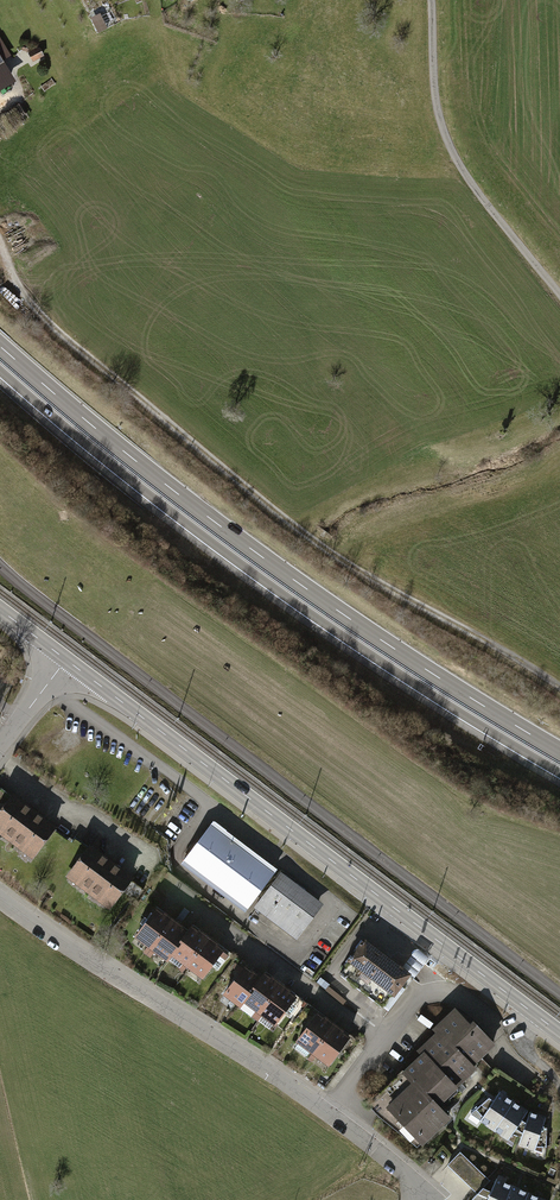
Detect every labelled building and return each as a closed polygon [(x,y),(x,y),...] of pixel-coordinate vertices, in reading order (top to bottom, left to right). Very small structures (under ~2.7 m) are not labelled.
[(12,81),(0,61),(0,89),(12,81)] [(13,795),(0,813),(0,836),(34,860),(57,829),(13,795)] [(278,871),(214,822),(182,864),(245,914),(278,871)] [(134,879),(90,846),(66,878),(110,911),(134,879)] [(324,905),(282,873),(254,909),(297,941),(324,905)] [(189,931),(157,908),(135,938),(168,964),(173,958),(203,981),(226,950),(193,925),(189,931)] [(412,974),(365,940),(349,962),(397,996),(412,974)] [(262,977),(247,966),(224,997),(259,1023),(263,1017),(277,1028),(300,997),(266,971),(262,977)] [(470,1024),(454,1007),(432,1028),(435,1032),(416,1050),(420,1054),(401,1072),(412,1083),(386,1107),(419,1143),(448,1116),(437,1103),(456,1086),(455,1084),(474,1066),(471,1062),(493,1042),(473,1021),(470,1024)] [(353,1038),(319,1013),(296,1043),(330,1068),(353,1038)] [(528,1109),(500,1089),(492,1097),(488,1095),(470,1113),(508,1140),(516,1127),(521,1131),(525,1119),(522,1117),(528,1109)] [(530,1109),(525,1119),(521,1131),(517,1144),(535,1150),(536,1145),(547,1146),(547,1127),(543,1125),(546,1115),(530,1109)] [(447,1163),(478,1192),(483,1186),(490,1179),(459,1150),(447,1163)] [(494,1176),(489,1189),(483,1186),(478,1192),(470,1199),(547,1199),(548,1198),(494,1176)]
